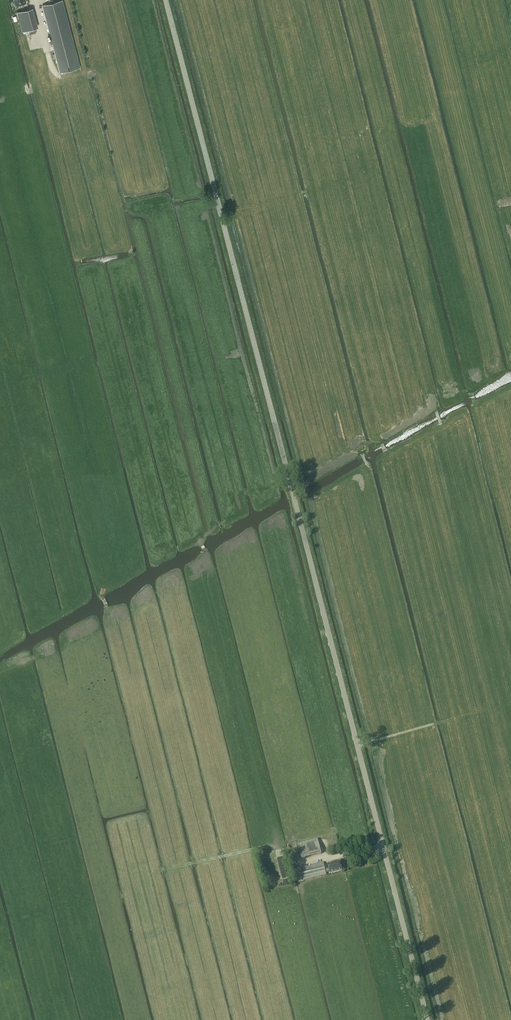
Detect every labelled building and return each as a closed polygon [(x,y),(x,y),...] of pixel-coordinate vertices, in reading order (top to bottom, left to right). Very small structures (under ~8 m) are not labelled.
[(42,5),(60,72),(80,67),(62,0),(42,5)] [(24,31),(25,33),(27,33),(27,30),(37,28),(32,8),(17,12),(19,21),(22,31),(24,31)] [(301,859),(322,854),(318,839),(298,844),(301,859)] [(328,864),(329,868),(329,869),(330,872),(330,873),(342,870),(340,861),(328,864)] [(329,869),(329,868),(325,869),(323,862),(301,868),(304,881),(326,875),(326,873),(330,872),(329,869)]
